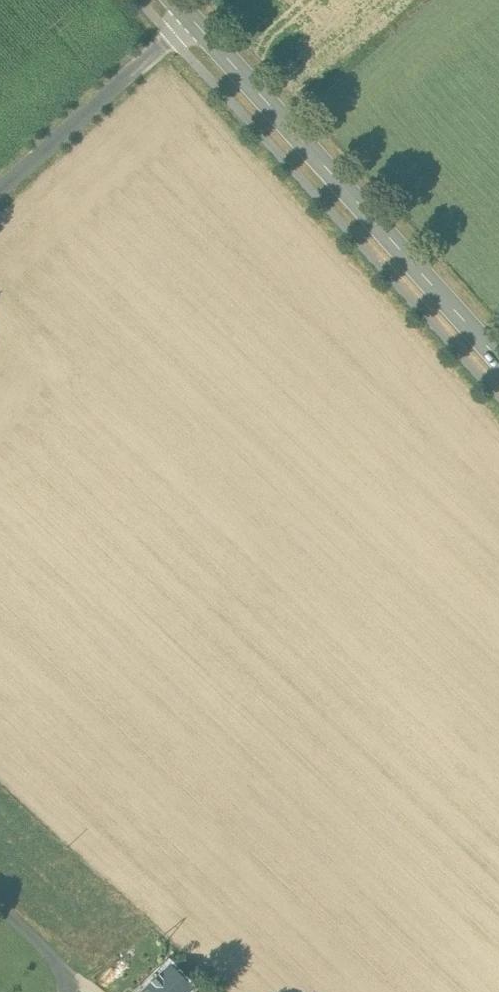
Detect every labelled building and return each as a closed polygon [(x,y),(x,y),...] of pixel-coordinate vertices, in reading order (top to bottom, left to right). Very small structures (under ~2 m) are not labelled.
[(140,991),(188,991),(191,989),(169,965),(140,991)]
